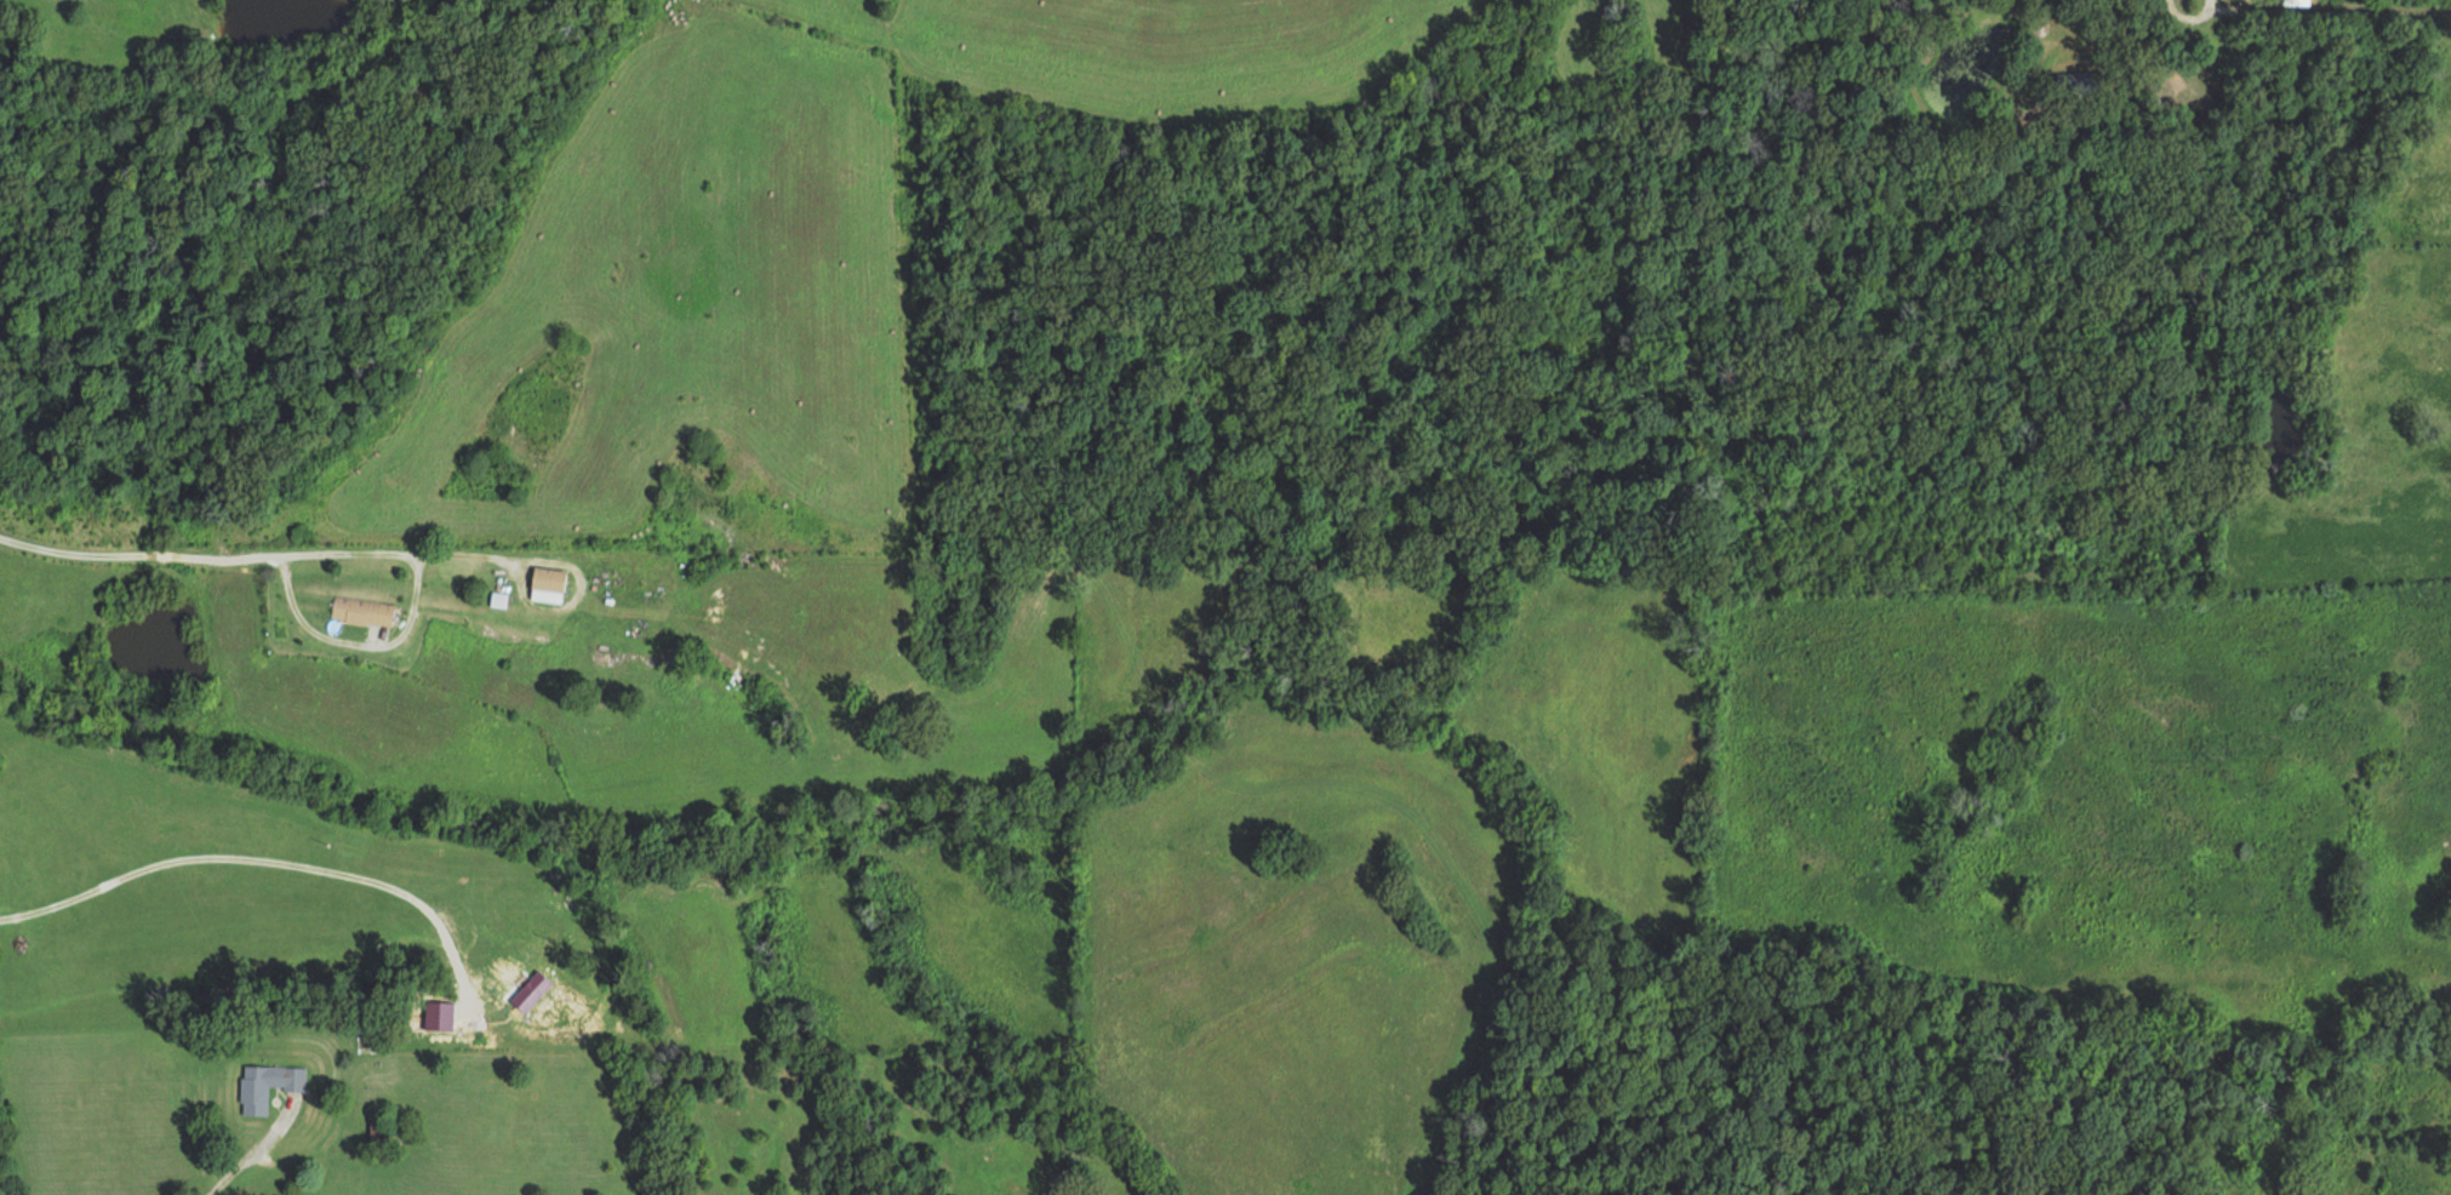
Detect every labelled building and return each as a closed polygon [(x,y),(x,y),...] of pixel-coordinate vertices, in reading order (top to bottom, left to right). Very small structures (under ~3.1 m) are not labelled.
[(2066,79),(2070,100),(2105,94),(2101,72),(2066,79)] [(561,600),(561,568),(529,568),(529,600),(561,600)] [(388,626),(391,604),(331,596),(329,619),(388,626)] [(239,1116),(266,1116),(266,1089),(305,1090),(305,1067),(239,1066),(239,1116)]
